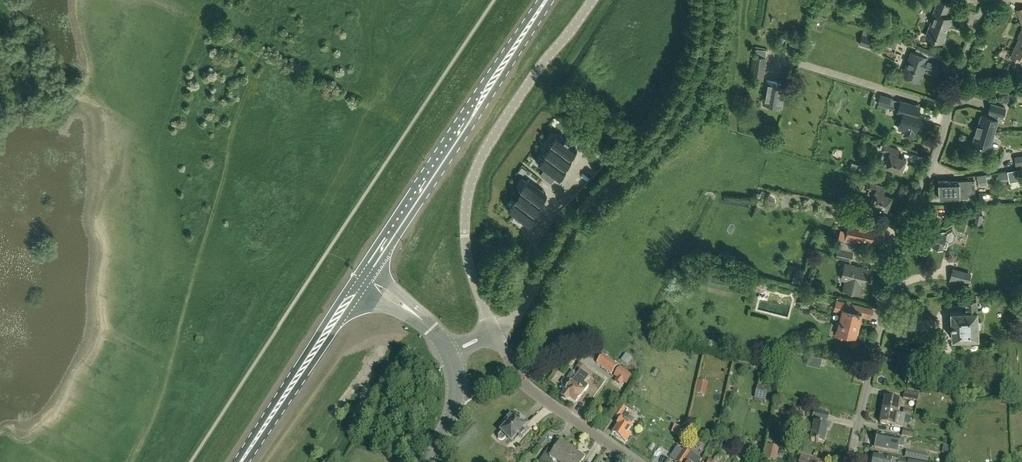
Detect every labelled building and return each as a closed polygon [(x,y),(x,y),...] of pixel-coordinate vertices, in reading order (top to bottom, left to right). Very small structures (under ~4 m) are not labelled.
[(951,18),(945,16),(949,4),(939,0),(938,0),(932,17),(933,17),(926,34),(934,36),(933,39),(942,42),(951,18)] [(1018,38),(1019,38),(1011,57),(1019,61),(1021,57),(1021,58),(1021,29),(1018,38)] [(859,44),(871,47),(874,39),(862,35),(859,44)] [(795,37),(792,47),(801,50),(804,40),(795,37)] [(939,63),(938,63),(941,54),(917,45),(915,52),(912,51),(903,75),(918,81),(923,69),(927,70),(927,71),(935,74),(939,63)] [(763,79),(766,57),(753,56),(750,77),(763,79)] [(767,80),(764,98),(773,100),(773,105),(773,107),(780,109),(780,106),(781,106),(785,83),(767,80)] [(880,95),(878,103),(888,105),(890,98),(880,95)] [(898,128),(905,130),(904,135),(913,137),(914,133),(915,133),(921,114),(913,112),(915,105),(901,101),(898,110),(903,112),(898,128)] [(1005,108),(991,103),(988,112),(990,113),(988,117),(981,115),(978,125),(977,125),(975,133),(976,134),(973,143),(981,146),(980,149),(988,151),(989,148),(998,120),(997,120),(999,115),(1003,117),(1005,108)] [(594,123),(605,132),(612,124),(605,118),(603,120),(599,117),(594,123)] [(569,140),(549,127),(543,137),(565,151),(563,150),(569,140)] [(565,151),(543,137),(542,138),(544,139),(538,148),(560,162),(558,161),(565,151)] [(880,163),(885,165),(885,166),(901,171),(901,170),(903,171),(905,165),(903,165),(905,159),(897,155),(899,149),(883,144),(883,145),(881,144),(879,148),(881,149),(881,150),(887,152),(886,155),(883,154),(880,163)] [(539,150),(533,160),(553,172),(560,162),(538,148),(538,149),(539,150)] [(568,160),(551,178),(567,192),(583,174),(568,160)] [(869,167),(859,163),(856,171),(865,175),(869,167)] [(1000,182),(1010,180),(1008,171),(998,173),(1000,182)] [(520,173),(513,184),(538,200),(539,199),(537,198),(543,188),(520,173)] [(892,196),(883,193),(885,187),(869,181),(867,188),(869,189),(867,193),(874,195),(871,203),(887,209),(887,207),(889,208),(891,203),(889,203),(892,196)] [(975,194),(974,181),(948,181),(938,181),(939,199),(949,199),(949,198),(967,197),(967,195),(975,194)] [(515,185),(508,195),(512,197),(534,211),(534,210),(532,209),(538,200),(513,184),(515,185)] [(507,208),(527,221),(534,211),(512,197),(513,198),(507,208)] [(976,213),(973,226),(980,227),(983,214),(976,213)] [(874,226),(849,220),(844,241),(857,243),(858,238),(871,241),(874,226)] [(946,233),(943,232),(944,230),(934,227),(934,228),(928,226),(925,239),(933,241),(932,244),(942,247),(942,246),(946,247),(948,241),(951,242),(955,240),(956,234),(952,227),(946,231),(946,233)] [(851,260),(853,253),(855,245),(840,241),(837,249),(836,256),(851,260)] [(867,269),(845,263),(841,279),(846,280),(844,290),(859,293),(861,284),(864,284),(867,269)] [(971,273),(957,269),(952,268),(949,280),(968,285),(971,273)] [(749,285),(759,283),(757,275),(747,277),(749,285)] [(981,326),(982,326),(981,322),(981,321),(980,320),(978,320),(977,298),(966,299),(966,310),(950,311),(951,338),(952,338),(952,339),(978,338),(978,328),(980,328),(981,328),(981,327),(981,326)] [(860,327),(861,321),(858,321),(860,315),(870,318),(872,308),(836,300),(834,310),(842,311),(836,335),(845,337),(847,332),(855,334),(857,327),(860,327)] [(597,363),(611,373),(617,365),(603,355),(597,363)] [(566,390),(561,397),(562,397),(561,399),(565,402),(566,401),(568,402),(569,400),(575,404),(589,387),(585,384),(586,381),(578,374),(576,377),(571,373),(561,386),(566,390)] [(692,390),(702,392),(705,379),(694,377),(692,390)] [(764,390),(765,383),(755,382),(754,388),(764,390)] [(751,397),(762,399),(764,391),(753,389),(751,397)] [(903,398),(917,401),(918,394),(905,391),(903,398)] [(896,413),(897,413),(899,400),(885,397),(882,411),(896,413)] [(626,442),(631,434),(628,433),(633,426),(631,425),(634,420),(629,416),(630,416),(625,413),(628,410),(620,405),(613,416),(620,420),(617,424),(617,425),(612,433),(623,440),(626,442)] [(902,414),(897,413),(896,413),(882,411),(880,423),(903,427),(905,415),(911,416),(912,410),(903,409),(902,414)] [(823,443),(827,426),(825,425),(826,421),(827,421),(828,414),(827,413),(827,414),(814,411),(812,418),(817,419),(816,423),(814,423),(810,440),(823,443)] [(502,432),(499,435),(498,435),(498,437),(499,439),(500,440),(502,440),(504,440),(507,437),(511,441),(516,435),(519,438),(525,432),(522,429),(527,424),(518,415),(515,419),(511,415),(505,421),(508,423),(500,431),(502,432)] [(915,432),(903,429),(902,436),(914,438),(915,432)] [(905,439),(899,438),(877,434),(876,439),(874,440),(873,444),(875,445),(875,447),(897,452),(898,446),(903,447),(905,439)] [(560,461),(564,461),(572,450),(567,447),(569,445),(561,440),(554,451),(549,447),(539,461),(541,461),(551,461),(553,460),(556,461),(557,461),(558,460),(560,461)] [(767,445),(764,459),(771,460),(772,454),(777,456),(779,448),(767,445)] [(701,460),(691,454),(683,449),(676,461),(677,461),(700,461),(701,460)] [(564,461),(582,461),(586,456),(578,451),(577,453),(572,450),(564,461)] [(904,456),(924,460),(925,454),(906,450),(904,456)]
